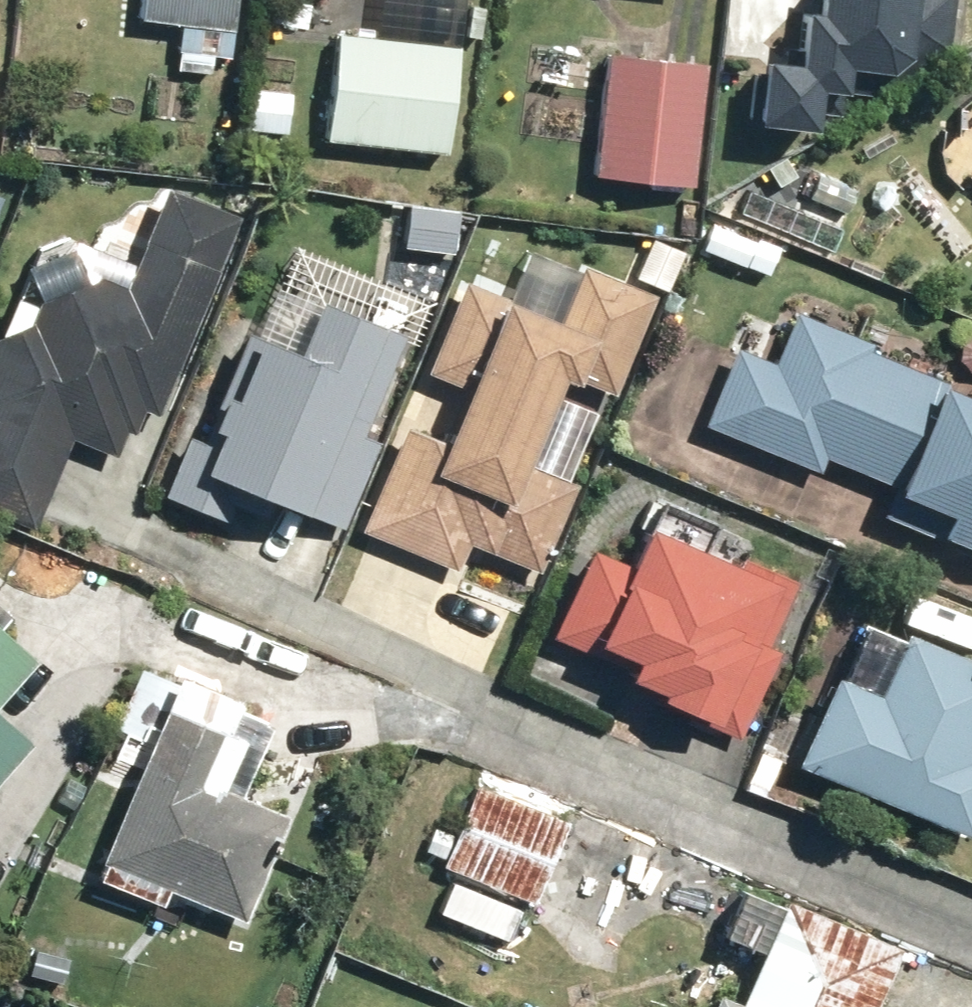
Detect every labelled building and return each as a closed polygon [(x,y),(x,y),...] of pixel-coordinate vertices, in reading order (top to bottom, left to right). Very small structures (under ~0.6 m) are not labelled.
[(139,25),(173,26),(172,72),(207,73),(207,60),(230,61),(232,0),(139,0),(139,25)] [(804,60),(943,65),(945,0),(806,0),(804,60)] [(443,51),(325,46),(321,149),(438,154),(443,51)] [(696,66),(593,57),(582,187),(685,196),(696,66)] [(287,92),(239,90),(237,135),(285,137),(287,92)] [(120,270),(34,232),(0,309),(0,522),(25,532),(60,441),(115,462),(133,415),(150,421),(227,222),(157,186),(120,270)] [(455,201),(393,201),(392,259),(455,259),(455,201)] [(773,250),(705,226),(696,254),(763,278),(773,250)] [(424,298),(291,248),(262,324),(230,312),(159,502),(226,528),(237,500),(336,538),(371,445),(353,438),(381,364),(397,370),(424,298)] [(490,300),(456,286),(353,534),(449,572),(458,549),(533,578),(569,489),(525,471),(510,466),(543,388),(555,393),(559,382),(607,402),(649,303),(522,250),(506,290),(496,286),(490,300)] [(790,313),(767,365),(728,349),(694,429),(971,545),(971,389),(790,313)] [(727,575),(626,532),(609,573),(582,561),(540,658),(727,738),(793,586),(733,560),(727,575)] [(0,604),(0,622),(9,611),(0,604)] [(887,640),(864,707),(814,689),(783,777),(961,839),(971,806),(971,772),(960,768),(971,734),(971,670),(887,640)] [(23,664),(0,645),(0,692),(23,664)] [(258,717),(158,681),(93,862),(104,867),(95,893),(149,913),(155,895),(233,923),(270,822),(210,801),(219,776),(235,781),(258,717)] [(15,750),(0,738),(0,768),(15,750)] [(562,829),(466,788),(444,839),(433,834),(423,857),(435,862),(432,868),(528,909),(562,829)] [(769,906),(727,1006),(855,1006),(878,950),(769,906)]
